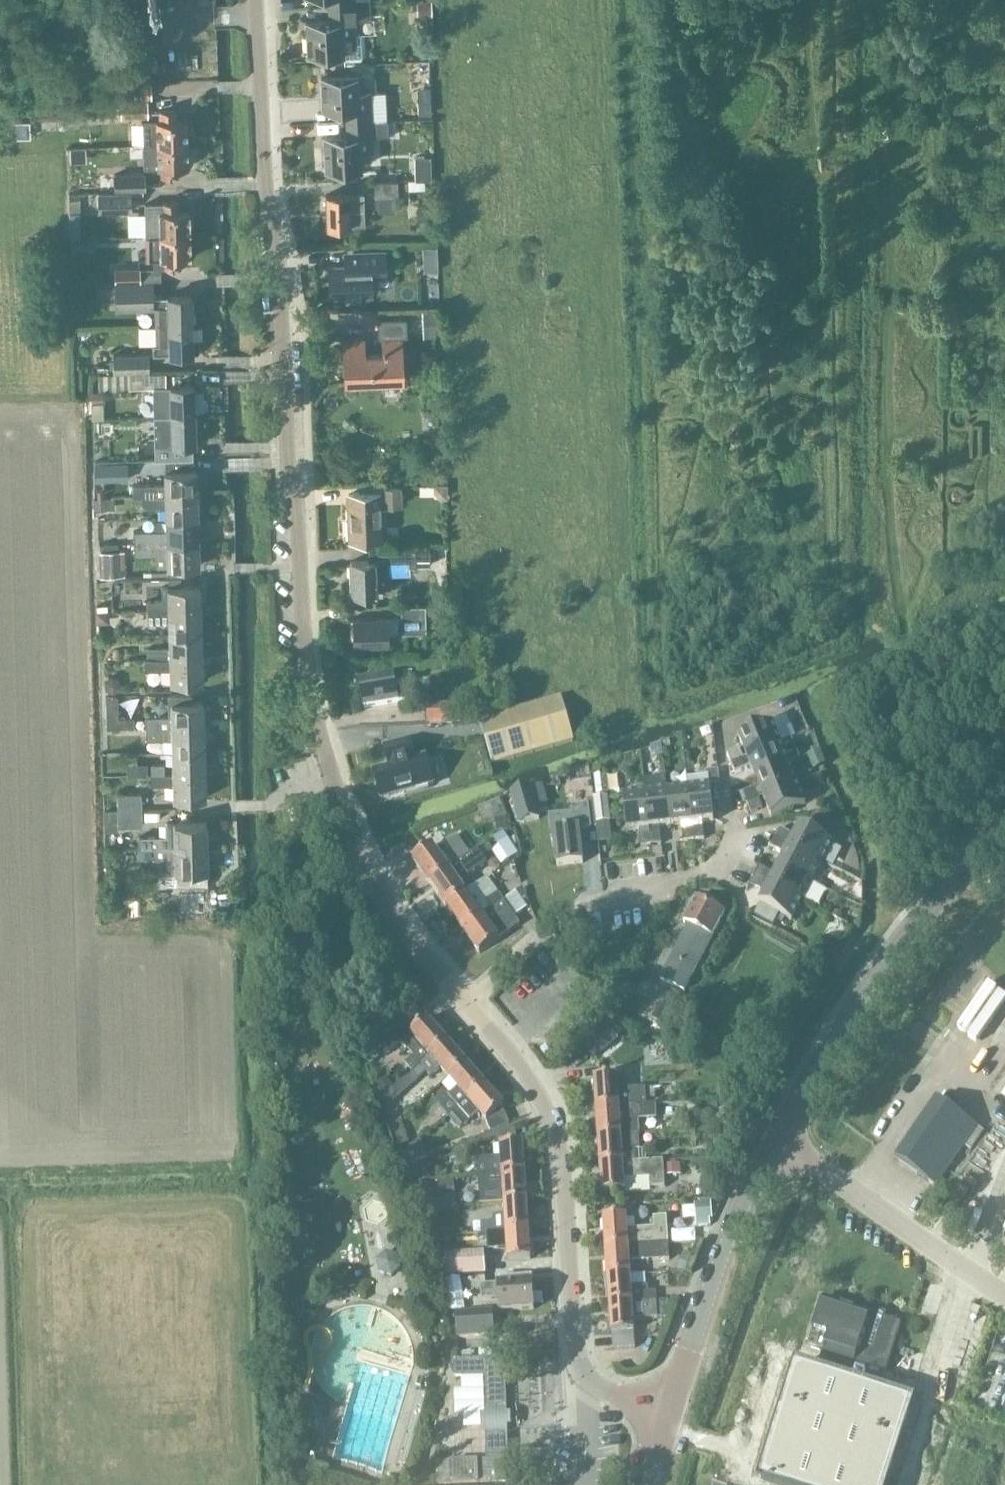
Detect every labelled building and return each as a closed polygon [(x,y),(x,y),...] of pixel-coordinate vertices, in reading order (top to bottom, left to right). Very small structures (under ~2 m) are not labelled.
[(355,21),(371,20),(371,6),(330,8),(330,22),(307,23),(309,55),(344,53),(344,58),(367,57),(365,33),(356,34),(355,21)] [(347,108),(348,122),(372,121),(372,120),(371,94),(357,95),(356,75),(322,77),(323,110),(347,108)] [(152,81),(134,82),(135,100),(148,100),(152,100),(152,81)] [(135,100),(121,101),(121,117),(149,117),(148,100),(135,100)] [(160,120),(144,121),(145,145),(188,143),(188,119),(177,120),(177,110),(160,111),(160,120)] [(324,138),(326,170),(360,169),(359,150),(374,149),(373,135),(389,134),(388,119),(372,120),(372,121),(348,122),(349,136),(324,138)] [(188,143),(145,145),(145,169),(162,168),(162,177),(178,177),(178,168),(189,167),(188,143)] [(145,174),(115,175),(116,190),(145,189),(145,174)] [(398,196),(398,180),(374,180),(375,196),(398,196)] [(131,193),(99,193),(100,212),(131,211),(131,193)] [(350,227),(350,226),(365,225),(364,195),(350,196),(350,195),(327,196),(328,228),(350,227)] [(163,203),(146,204),(146,213),(146,235),(147,236),(190,235),(189,211),(179,211),(179,202),(163,202),(163,203)] [(190,235),(147,236),(147,260),(154,260),(155,268),(162,268),(165,268),(181,268),(180,259),(191,259),(190,235)] [(346,267),(329,267),(330,298),(347,297),(347,302),(360,301),(360,296),(373,296),(372,278),(387,278),(386,252),(345,253),(346,267)] [(140,268),(116,268),(116,281),(140,281),(140,268)] [(152,281),(116,282),(116,283),(116,303),(141,302),(141,308),(156,307),(157,326),(193,325),(192,296),(168,297),(152,297),(152,281)] [(99,283),(99,299),(114,300),(115,283),(99,283)] [(344,340),(345,383),(360,383),(360,390),(383,389),(382,382),(403,381),(402,338),(407,338),(407,320),(379,321),(379,339),(383,339),(384,354),(365,355),(364,340),(344,340)] [(343,333),(365,333),(365,321),(342,321),(343,333)] [(157,338),(156,323),(137,324),(138,338),(157,338)] [(157,345),(154,345),(154,354),(170,354),(194,354),(193,325),(157,326),(157,345)] [(114,355),(114,371),(149,370),(148,353),(114,355)] [(99,371),(98,387),(130,388),(131,372),(99,371)] [(194,386),(154,387),(155,416),(195,415),(194,386)] [(195,415),(155,416),(156,443),(156,459),(166,459),(190,458),(193,458),(192,444),(196,444),(195,415)] [(127,462),(95,463),(96,481),(128,480),(127,462)] [(166,484),(134,485),(134,496),(143,496),(198,494),(197,470),(165,471),(166,484)] [(354,493),(348,493),(349,505),(350,540),(382,539),(381,504),(401,504),(401,487),(383,487),(384,492),(354,493)] [(198,494),(143,496),(143,508),(166,508),(167,519),(199,518),(198,494)] [(167,530),(134,531),(135,544),(199,542),(199,518),(167,519),(167,530)] [(199,542),(135,544),(135,555),(156,555),(159,554),(159,552),(168,552),(168,567),(188,567),(200,566),(199,542)] [(431,546),(430,546),(430,564),(431,577),(449,576),(448,545),(431,546)] [(430,546),(387,547),(388,560),(389,560),(409,560),(409,565),(430,564),(430,546)] [(124,574),(124,550),(102,550),(102,575),(124,574)] [(388,560),(351,561),(352,594),(377,594),(377,591),(389,591),(389,560),(388,560)] [(163,600),(148,601),(148,611),(169,611),(201,610),(200,586),(182,586),(169,586),(162,587),(163,600)] [(388,616),(353,618),(354,644),(389,643),(389,633),(426,631),(425,606),(402,607),(403,616),(388,617),(388,616)] [(169,611),(148,611),(148,623),(169,622),(170,635),(202,634),(201,610),(169,611)] [(170,648),(148,648),(148,659),(202,658),(202,634),(170,635),(170,648)] [(148,659),(145,659),(145,670),(171,670),(171,683),(203,682),(202,658),(148,659)] [(409,701),(417,699),(413,673),(405,674),(360,681),(365,708),(409,701)] [(172,716),(147,717),(147,727),(204,726),(204,715),(207,715),(210,712),(209,707),(207,705),(204,705),(204,702),(192,702),(191,694),(171,695),(172,716)] [(492,764),(526,754),(577,740),(565,696),(480,721),(492,764)] [(444,709),(428,710),(429,724),(461,723),(460,705),(444,705),(444,709)] [(773,723),(739,737),(748,757),(782,744),(773,723)] [(204,726),(147,727),(147,740),(173,739),(173,750),(205,750),(204,726)] [(415,760),(410,740),(385,747),(390,767),(374,771),(382,799),(434,784),(426,757),(415,760)] [(744,759),(732,764),(736,773),(752,767),(756,777),(790,764),(782,744),(748,757),(744,759)] [(740,749),(728,754),(732,764),(744,759),(740,749)] [(205,750),(173,750),(174,775),(206,774),(205,750)] [(790,764),(756,777),(764,798),(798,784),(790,764)] [(719,770),(708,771),(709,782),(720,781),(719,770)] [(166,775),(152,775),(152,786),(174,785),(174,799),(206,798),(206,774),(174,775),(166,775)] [(666,778),(644,781),(645,792),(649,828),(650,834),(651,845),(662,844),(660,827),(671,826),(667,789),(666,778)] [(710,784),(689,787),(693,823),(715,821),(710,784)] [(798,784),(764,798),(772,818),(806,804),(798,784)] [(667,789),(671,826),(693,823),(689,787),(667,789)] [(531,788),(511,793),(520,824),(540,818),(536,807),(531,789),(531,788)] [(756,789),(744,794),(748,804),(760,799),(756,789)] [(645,792),(623,794),(628,831),(649,828),(645,792)] [(142,794),(118,794),(119,810),(142,809),(142,794)] [(608,797),(595,799),(595,800),(595,808),(597,823),(611,822),(608,797)] [(760,799),(748,804),(752,813),(762,809),(763,807),(760,799)] [(575,815),(552,818),(557,866),(583,863),(579,829),(598,826),(597,823),(595,808),(588,809),(588,807),(574,808),(575,815)] [(142,809),(119,810),(119,826),(142,825),(142,809)] [(167,836),(139,836),(140,848),(154,848),(207,846),(207,822),(167,823),(167,836)] [(801,826),(791,845),(824,863),(834,843),(801,826)] [(704,827),(693,829),(695,840),(705,839),(704,827)] [(693,829),(683,830),(684,841),(695,840),(693,829)] [(781,829),(776,838),(788,844),(793,835),(781,829)] [(650,834),(640,835),(641,846),(651,845),(650,834)] [(448,851),(442,856),(434,845),(414,859),(431,883),(471,854),(458,835),(443,845),(448,851)] [(509,861),(518,850),(503,838),(494,849),(509,861)] [(776,838),(771,847),(783,853),(788,844),(776,838)] [(791,845),(781,865),(813,882),(824,863),(791,845)] [(151,848),(138,849),(138,859),(152,858),(151,848)] [(153,858),(165,858),(166,870),(176,870),(176,885),(210,884),(209,848),(152,850),(153,858)] [(451,868),(431,883),(447,906),(467,892),(461,882),(488,863),(478,849),(471,854),(451,868)] [(781,865),(770,884),(803,901),(813,882),(781,865)] [(761,866),(756,876),(768,882),(773,872),(761,866)] [(756,876),(751,885),(763,891),(768,882),(756,876)] [(447,906),(464,929),(504,900),(488,878),(467,892),(447,906)] [(770,884),(760,903),(793,921),(803,901),(770,884)] [(205,893),(181,894),(171,894),(171,915),(181,914),(206,914),(205,893)] [(686,922),(690,924),(662,979),(685,991),(723,916),(714,911),(718,902),(703,894),(698,903),(696,903),(686,922)] [(464,929),(481,952),(521,923),(504,900),(464,929)] [(989,980),(959,1024),(968,1031),(966,1033),(977,1041),(1004,999),(1004,991),(989,980)] [(654,1019),(671,1028),(687,1000),(669,990),(654,1019)] [(411,1071),(447,1040),(428,1018),(409,1034),(410,1034),(406,1038),(400,1043),(412,1056),(404,1064),(410,1071),(411,1071)] [(447,1040),(411,1071),(418,1080),(427,1073),(430,1077),(440,1068),(448,1077),(466,1062),(447,1040)] [(485,1083),(466,1062),(448,1077),(457,1087),(439,1104),(449,1115),(485,1083)] [(411,1071),(394,1086),(401,1095),(418,1080),(411,1071)] [(647,1104),(647,1103),(646,1087),(617,1089),(617,1077),(595,1078),(597,1107),(647,1104)] [(486,1121),(504,1105),(485,1083),(449,1115),(460,1128),(479,1112),(486,1121)] [(597,1107),(599,1136),(622,1135),(622,1134),(621,1120),(656,1118),(655,1103),(647,1103),(647,1104),(597,1107)] [(897,1162),(936,1188),(976,1129),(938,1103),(897,1162)] [(427,1138),(442,1133),(438,1122),(423,1128),(427,1138)] [(599,1136),(601,1165),(637,1163),(637,1162),(636,1150),(640,1150),(639,1133),(622,1134),(622,1135),(599,1136)] [(502,1144),(502,1156),(478,1158),(479,1175),(526,1172),(524,1143),(502,1144)] [(665,1186),(663,1160),(637,1162),(637,1163),(601,1165),(603,1194),(624,1192),(623,1179),(651,1177),(652,1187),(665,1186)] [(412,1174),(416,1186),(431,1180),(426,1168),(412,1174)] [(528,1200),(526,1172),(479,1175),(481,1203),(505,1202),(528,1200)] [(951,1199),(960,1205),(968,1192),(959,1186),(951,1199)] [(483,1232),(529,1229),(528,1200),(505,1202),(506,1214),(494,1215),(494,1221),(482,1222),(483,1232)] [(695,1219),(713,1216),(711,1204),(693,1206),(695,1219)] [(654,1217),(654,1228),(629,1229),(628,1216),(605,1217),(606,1246),(669,1242),(667,1217),(654,1217)] [(495,1248),(508,1247),(509,1260),(531,1258),(529,1229),(483,1232),(484,1241),(495,1241),(495,1248)] [(669,1242),(606,1246),(608,1275),(631,1274),(630,1261),(670,1258),(669,1242)] [(380,1272),(392,1276),(402,1267),(398,1254),(386,1250),(377,1260),(380,1272)] [(484,1251),(445,1254),(446,1278),(486,1275),(484,1251)] [(610,1304),(655,1302),(655,1291),(644,1292),(644,1286),(632,1287),(631,1274),(608,1275),(610,1304)] [(533,1282),(481,1287),(482,1301),(500,1300),(501,1312),(535,1309),(533,1282)] [(823,1299),(808,1347),(824,1351),(820,1363),(883,1383),(902,1324),(823,1299)] [(614,1349),(636,1347),(635,1318),(669,1316),(668,1301),(655,1302),(610,1304),(612,1333),(613,1333),(614,1349)] [(493,1312),(457,1314),(459,1338),(495,1336),(493,1312)] [(484,1376),(487,1461),(436,1463),(436,1484),(506,1482),(510,1478),(510,1474),(510,1472),(508,1468),(506,1466),(504,1373),(507,1368),(507,1363),(506,1360),(503,1357),(454,1359),(452,1361),(451,1364),(451,1369),(454,1374),(456,1377),(484,1376)] [(761,1480),(778,1484),(886,1484),(912,1402),(798,1365),(761,1480)]
